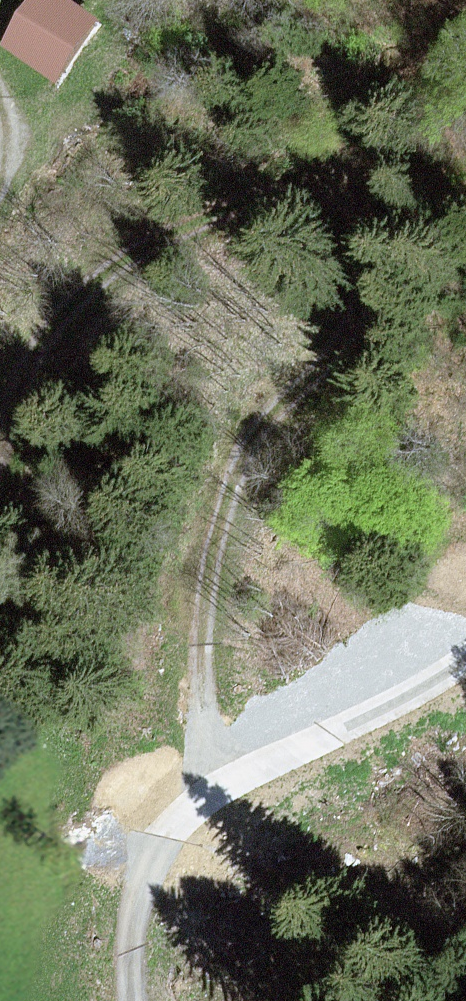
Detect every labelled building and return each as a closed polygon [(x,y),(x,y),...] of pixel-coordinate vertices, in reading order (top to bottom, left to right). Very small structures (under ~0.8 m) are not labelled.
[(5,44),(65,82),(105,18),(75,0),(32,0),(5,44)]
